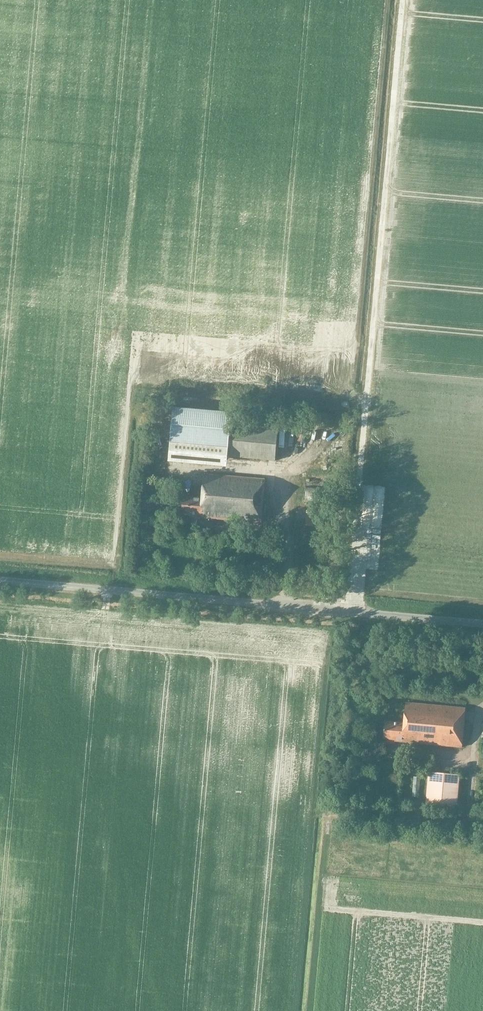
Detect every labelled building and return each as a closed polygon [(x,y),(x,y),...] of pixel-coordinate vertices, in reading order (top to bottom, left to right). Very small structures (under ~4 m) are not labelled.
[(174,408),(171,442),(228,447),(232,447),(231,457),(276,461),(279,428),(234,424),(232,440),(230,440),(232,413),(174,408)] [(192,516),(262,522),(265,480),(205,474),(203,499),(185,498),(183,514),(192,514),(192,516)] [(305,502),(327,503),(328,488),(306,487),(305,502)] [(306,524),(307,509),(299,509),(299,524),(306,524)] [(307,525),(321,525),(321,512),(308,511),(307,525)] [(384,739),(395,740),(395,741),(462,747),(466,708),(407,703),(405,723),(385,720),(384,739)] [(429,772),(426,806),(458,808),(461,775),(429,772)]
